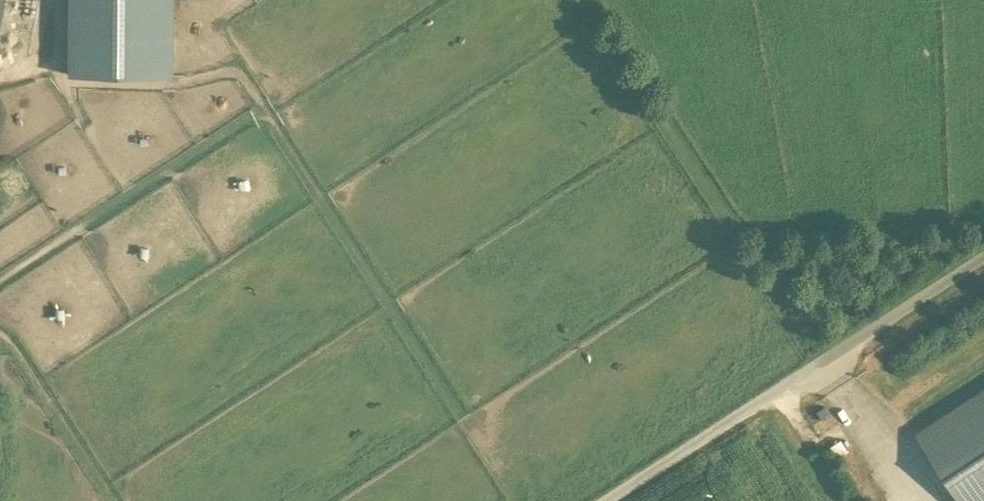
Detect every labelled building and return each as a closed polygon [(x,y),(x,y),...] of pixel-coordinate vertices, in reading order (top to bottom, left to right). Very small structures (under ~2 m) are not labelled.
[(64,64),(169,65),(170,0),(65,0),(64,64)] [(917,433),(961,500),(983,500),(983,389),(917,433)]
